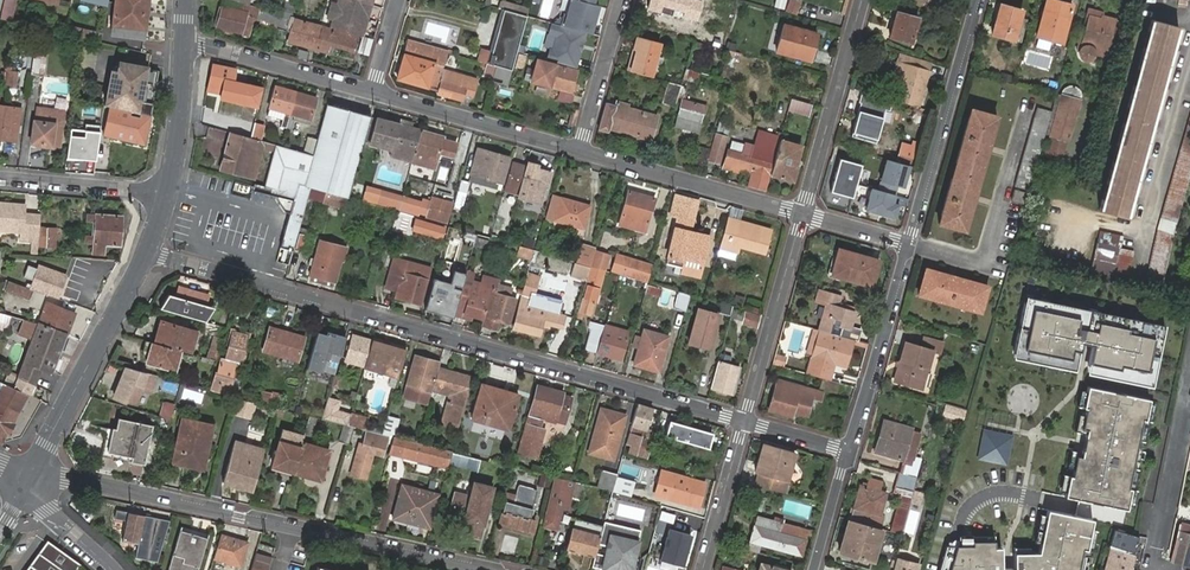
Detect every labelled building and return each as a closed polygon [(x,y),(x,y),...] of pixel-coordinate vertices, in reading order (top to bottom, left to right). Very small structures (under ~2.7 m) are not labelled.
[(13,23),(17,3),(5,0),(1,21),(13,23)] [(110,32),(143,36),(147,0),(115,0),(110,32)] [(247,3),(236,0),(224,0),(217,27),(241,34),(242,32),(248,34),(254,14),(245,11),(247,3)] [(337,4),(331,3),(327,17),(333,19),(331,27),(330,27),(356,35),(362,36),(367,17),(364,16),(368,0),(338,0),(337,4)] [(599,4),(593,3),(583,0),(570,0),(567,12),(564,12),(560,25),(585,32),(587,23),(593,25),(599,4)] [(643,8),(659,13),(662,5),(699,16),(703,1),(699,0),(646,0),(643,8)] [(773,6),(783,8),(785,0),(775,0),(773,6)] [(1044,9),(1037,35),(1062,42),(1072,4),(1059,0),(1055,12),(1044,9)] [(1044,9),(1055,12),(1059,0),(1046,0),(1044,9)] [(1013,40),(1019,17),(1022,9),(1000,4),(992,33),(1013,40)] [(259,8),(256,20),(278,25),(280,13),(259,8)] [(509,10),(493,65),(495,66),(510,69),(516,50),(526,15),(521,14),(509,10)] [(1100,18),(1101,14),(1090,12),(1083,10),(1078,28),(1082,29),(1086,14),(1089,15),(1100,18)] [(897,11),(890,36),(910,42),(917,16),(897,11)] [(281,13),(277,27),(287,30),(289,23),(292,24),(288,40),(327,51),(330,41),(339,43),(338,46),(352,50),(356,35),(330,27),(331,27),(281,13)] [(1105,47),(1113,20),(1114,18),(1101,14),(1100,18),(1089,15),(1086,14),(1082,29),(1078,28),(1077,27),(1074,39),(1076,39),(1074,45),(1076,46),(1076,48),(1077,51),(1078,53),(1080,54),(1083,55),(1085,56),(1087,55),(1090,54),(1092,53),(1093,51),(1094,47),(1104,50),(1105,47)] [(1026,19),(1019,17),(1013,40),(1019,41),(1026,19)] [(1131,107),(1129,114),(1127,123),(1123,122),(1117,143),(1121,144),(1118,152),(1116,161),(1112,160),(1106,181),(1110,182),(1108,190),(1106,197),(1102,197),(1098,209),(1122,215),(1127,200),(1131,201),(1133,194),(1129,193),(1133,177),(1138,162),(1142,163),(1144,156),(1140,155),(1144,139),(1148,124),(1152,125),(1155,118),(1150,116),(1155,101),(1159,85),(1163,86),(1165,81),(1161,79),(1166,63),(1170,48),(1174,48),(1176,42),(1172,40),(1177,24),(1153,18),(1149,29),(1153,31),(1150,39),(1148,46),(1145,46),(1139,67),(1142,68),(1140,76),(1137,85),(1134,84),(1128,106),(1131,107)] [(1120,22),(1113,20),(1105,47),(1112,49),(1120,22)] [(575,67),(585,32),(560,25),(551,22),(548,33),(556,35),(552,49),(549,48),(546,59),(575,67)] [(591,33),(593,25),(587,23),(585,32),(591,33)] [(784,24),(777,50),(809,59),(817,33),(784,24)] [(1180,26),(1177,24),(1172,40),(1176,42),(1180,26)] [(704,41),(722,47),(726,35),(708,29),(704,41)] [(634,54),(630,71),(656,78),(666,45),(636,36),(631,53),(634,54)] [(1036,38),(1034,46),(1049,49),(1051,42),(1036,38)] [(45,78),(50,42),(36,39),(31,76),(45,78)] [(397,77),(436,89),(438,81),(440,74),(447,51),(408,40),(397,77)] [(1112,49),(1105,47),(1104,50),(1094,47),(1093,51),(1110,56),(1112,49)] [(480,48),(477,60),(486,62),(489,50),(480,48)] [(709,48),(693,51),(696,66),(711,63),(709,48)] [(1170,64),(1174,48),(1170,48),(1166,63),(1170,64)] [(905,65),(895,97),(918,104),(930,63),(900,53),(897,63),(905,65)] [(517,54),(514,65),(521,67),(523,56),(517,54)] [(571,87),(573,82),(576,71),(538,60),(532,80),(571,90),(571,87)] [(113,71),(106,105),(122,109),(151,117),(160,71),(149,69),(149,67),(121,62),(119,72),(113,71)] [(493,65),(486,63),(485,69),(494,71),(495,66),(493,65)] [(1165,81),(1170,64),(1166,63),(1161,79),(1165,81)] [(214,66),(210,90),(240,97),(244,85),(232,82),(234,71),(214,66)] [(492,78),(492,79),(507,83),(511,70),(510,69),(495,66),(494,71),(492,78)] [(933,74),(943,77),(946,69),(935,66),(933,74)] [(694,82),(697,72),(684,68),(681,79),(694,82)] [(494,71),(485,69),(483,75),(492,78),(494,71)] [(8,86),(10,72),(2,71),(0,86),(8,87),(8,86)] [(19,73),(10,72),(8,86),(17,87),(19,73)] [(440,74),(438,81),(441,82),(438,93),(462,100),(464,92),(472,95),(475,84),(440,74)] [(1006,81),(1016,83),(1017,77),(1007,74),(1006,81)] [(661,102),(674,105),(680,85),(667,81),(661,102)] [(1159,102),(1163,86),(1159,85),(1155,101),(1159,102)] [(285,116),(289,117),(296,93),(276,87),(270,108),(286,113),(285,116)] [(1074,91),(1072,90),(1071,90),(1069,89),(1067,90),(1064,91),(1063,92),(1061,94),(1050,135),(1067,140),(1078,99),(1078,96),(1077,94),(1075,92),(1074,91)] [(296,93),(289,117),(293,119),(294,115),(310,119),(316,98),(296,93)] [(207,98),(206,115),(222,116),(223,101),(218,100),(218,99),(207,98)] [(791,99),(788,111),(810,117),(814,105),(791,99)] [(247,100),(238,133),(249,136),(257,103),(247,100)] [(1155,118),(1159,102),(1155,101),(1150,116),(1155,118)] [(606,102),(598,130),(608,132),(610,127),(631,133),(638,111),(606,102)] [(861,102),(852,136),(876,143),(886,109),(861,102)] [(897,103),(893,117),(919,124),(923,114),(921,113),(922,109),(897,103)] [(346,196),(348,197),(371,116),(327,104),(317,140),(313,156),(301,198),(306,199),(310,186),(326,190),(346,196)] [(680,111),(676,125),(697,131),(703,109),(689,104),(686,113),(680,111)] [(968,115),(955,161),(957,161),(952,177),(950,176),(939,213),(942,214),(940,222),(960,228),(963,220),(966,221),(979,175),(976,175),(981,158),(984,160),(994,122),(992,122),(994,114),(973,107),(970,116),(968,115)] [(5,108),(1,140),(15,142),(19,111),(5,108)] [(60,149),(65,113),(36,109),(31,145),(60,149)] [(122,109),(121,112),(111,109),(104,136),(145,147),(153,118),(151,117),(122,109)] [(1033,115),(1014,185),(1028,189),(1047,119),(1033,115)] [(1161,287),(1166,267),(1173,234),(1188,173),(1189,165),(1189,116),(1155,238),(1146,284),(1161,287)] [(412,161),(421,130),(411,127),(409,129),(398,126),(398,124),(398,123),(378,118),(370,143),(391,150),(390,155),(412,161)] [(409,129),(411,127),(412,123),(399,119),(398,123),(398,124),(398,126),(409,129)] [(255,123),(251,139),(260,141),(263,126),(255,123)] [(71,133),(67,157),(96,161),(102,126),(87,124),(85,136),(71,133)] [(1148,140),(1152,125),(1148,124),(1144,139),(1148,140)] [(452,156),(456,144),(431,136),(432,133),(421,130),(412,161),(434,168),(439,153),(452,156)] [(255,179),(265,142),(260,141),(251,139),(236,134),(230,133),(221,169),(255,179)] [(716,134),(709,159),(719,162),(726,137),(716,134)] [(304,154),(313,156),(317,140),(309,138),(304,154)] [(728,149),(725,161),(753,169),(749,184),(765,188),(772,163),(771,162),(776,145),(754,139),(749,155),(728,149)] [(1144,156),(1148,140),(1144,139),(1140,155),(1144,156)] [(781,141),(771,173),(792,179),(796,168),(793,167),(799,146),(781,141)] [(461,159),(464,146),(456,144),(452,156),(461,159)] [(281,247),(292,250),(306,199),(301,198),(313,156),(304,154),(276,146),(264,187),(254,184),(252,190),(277,196),(276,200),(284,212),(290,214),(281,247)] [(706,166),(706,146),(692,146),(692,166),(706,166)] [(901,149),(898,158),(917,163),(920,154),(901,149)] [(485,157),(477,154),(472,175),(489,180),(491,175),(504,179),(509,158),(486,151),(485,157)] [(852,197),(861,164),(839,158),(830,191),(852,197)] [(903,187),(909,165),(886,158),(878,189),(894,194),(897,185),(903,187)] [(527,166),(512,162),(507,179),(504,191),(518,195),(522,184),(527,166)] [(1138,178),(1142,163),(1138,162),(1133,177),(1138,178)] [(529,163),(520,197),(540,203),(546,183),(548,184),(552,173),(537,169),(538,166),(529,163)] [(1173,234),(1189,174),(1189,165),(1188,173),(1173,234)] [(1133,194),(1138,178),(1133,177),(1129,193),(1133,194)] [(461,181),(455,200),(463,202),(469,183),(461,181)] [(894,217),(898,204),(892,202),(895,194),(872,187),(865,209),(894,217)] [(1014,188),(1012,198),(1023,202),(1025,191),(1014,188)] [(346,196),(326,190),(323,200),(343,206),(346,196)] [(628,190),(621,215),(637,219),(635,226),(646,230),(654,198),(628,190)] [(387,205),(398,209),(401,197),(391,194),(387,205)] [(689,238),(690,231),(694,221),(692,221),(698,201),(676,195),(671,215),(678,217),(666,262),(681,267),(684,257),(703,262),(709,237),(695,233),(693,239),(689,238)] [(401,197),(398,209),(418,214),(418,212),(425,214),(424,217),(447,223),(452,206),(430,199),(429,201),(421,199),(421,203),(401,197)] [(561,198),(555,220),(584,228),(590,207),(561,198)] [(1127,217),(1131,201),(1127,200),(1122,215),(1127,217)] [(19,236),(19,242),(30,242),(30,253),(38,254),(39,243),(41,212),(25,211),(26,204),(0,201),(0,235),(19,236)] [(96,222),(95,236),(86,236),(85,243),(95,243),(94,254),(104,255),(104,244),(120,245),(122,216),(87,214),(87,221),(96,222)] [(417,219),(415,227),(439,234),(441,226),(417,219)] [(727,219),(719,247),(737,252),(739,247),(763,253),(769,230),(727,219)] [(604,228),(594,264),(607,268),(615,241),(609,238),(612,230),(604,228)] [(477,233),(465,230),(463,238),(475,241),(477,233)] [(299,234),(295,249),(303,251),(307,236),(299,234)] [(320,241),(310,274),(334,281),(339,261),(342,262),(346,248),(320,241)] [(38,254),(46,254),(46,244),(39,243),(38,254)] [(576,261),(591,266),(596,247),(581,243),(576,261)] [(1115,263),(1112,277),(1126,280),(1132,250),(1100,243),(1096,259),(1115,263)] [(518,254),(532,257),(534,249),(520,246),(518,254)] [(838,265),(836,275),(872,286),(879,261),(839,250),(835,264),(838,265)] [(615,254),(611,269),(646,279),(650,264),(615,254)] [(587,278),(590,267),(591,266),(576,261),(574,261),(571,274),(587,278)] [(88,263),(82,283),(106,290),(112,270),(88,263)] [(30,288),(33,289),(57,298),(65,275),(38,265),(30,288)] [(405,267),(397,296),(420,303),(427,280),(409,274),(411,268),(405,267)] [(587,278),(579,308),(591,312),(602,270),(590,267),(587,278)] [(934,272),(934,270),(925,267),(917,292),(979,310),(986,285),(976,282),(975,284),(967,282),(967,280),(943,272),(942,275),(934,272)] [(434,277),(425,309),(437,312),(439,307),(455,311),(463,283),(466,273),(454,269),(450,282),(434,277)] [(603,276),(617,280),(619,273),(605,269),(603,276)] [(471,285),(473,280),(475,272),(467,270),(466,273),(463,283),(471,285)] [(530,273),(528,279),(537,282),(539,276),(530,273)] [(634,291),(644,295),(648,281),(619,273),(617,280),(635,285),(634,291)] [(483,318),(491,292),(494,279),(484,275),(482,282),(473,280),(471,285),(463,283),(455,311),(454,314),(463,316),(465,312),(474,315),(483,318)] [(528,279),(525,290),(534,293),(535,290),(539,291),(541,283),(537,282),(528,279)] [(33,289),(30,288),(10,281),(6,290),(30,298),(33,289)] [(175,296),(174,300),(203,308),(204,305),(206,294),(178,286),(175,296)] [(483,318),(482,324),(496,329),(499,319),(509,322),(516,298),(509,297),(510,290),(499,287),(497,293),(491,292),(483,318)] [(523,289),(521,296),(532,298),(534,293),(525,290),(523,289)] [(839,302),(841,295),(818,289),(815,301),(827,305),(828,304),(838,306),(839,302)] [(674,307),(686,310),(690,294),(679,290),(674,307)] [(175,296),(169,295),(161,308),(207,321),(214,308),(204,305),(203,308),(174,300),(175,296)] [(521,296),(516,313),(519,313),(514,327),(539,334),(542,325),(549,327),(550,324),(561,327),(564,316),(536,307),(532,306),(534,299),(532,298),(521,296)] [(1164,325),(1028,297),(1015,358),(1075,370),(1081,341),(1087,342),(1094,343),(1088,371),(1151,384),(1164,325)] [(733,306),(721,302),(719,311),(731,315),(733,306)] [(38,325),(66,336),(74,313),(47,303),(38,325)] [(827,305),(820,330),(830,333),(834,317),(840,319),(839,324),(843,326),(841,336),(854,340),(857,340),(860,329),(849,326),(854,311),(853,310),(844,308),(842,308),(838,306),(828,304),(827,305)] [(759,313),(733,306),(731,315),(744,319),(743,322),(756,326),(759,313)] [(454,314),(455,311),(439,307),(437,312),(454,317),(454,314)] [(719,314),(699,308),(689,342),(709,348),(719,314)] [(9,328),(10,313),(0,312),(0,328),(9,328)] [(163,344),(188,351),(197,353),(202,332),(168,322),(163,344)] [(586,348),(597,352),(605,325),(594,322),(586,348)] [(52,372),(66,336),(38,325),(19,378),(33,384),(41,368),(52,372)] [(223,352),(217,374),(216,373),(211,389),(236,396),(238,387),(230,384),(236,363),(239,363),(249,329),(235,325),(227,353),(223,352)] [(605,325),(597,352),(621,358),(627,336),(614,332),(615,328),(605,325)] [(270,328),(263,351),(297,360),(304,338),(270,328)] [(643,328),(633,363),(658,370),(667,336),(643,328)] [(335,374),(346,336),(327,330),(326,334),(318,331),(307,367),(320,371),(321,369),(335,374)] [(830,333),(820,330),(809,373),(811,374),(823,377),(832,379),(835,364),(847,366),(854,340),(841,336),(830,333)] [(923,366),(926,366),(931,348),(939,350),(941,339),(923,334),(920,344),(904,339),(893,378),(918,385),(923,366)] [(365,365),(372,341),(353,335),(346,360),(365,365)] [(383,343),(373,340),(372,341),(365,365),(365,366),(399,376),(407,349),(387,344),(386,347),(382,346),(383,343)] [(163,344),(154,341),(151,351),(159,353),(156,364),(183,372),(188,351),(163,344)] [(720,353),(710,387),(731,393),(739,367),(729,364),(731,356),(720,353)] [(431,390),(433,391),(433,390),(439,369),(441,363),(416,356),(408,383),(421,386),(420,388),(426,390),(424,399),(428,400),(431,390)] [(921,386),(926,366),(923,366),(918,385),(921,386)] [(154,382),(156,375),(128,367),(117,398),(128,401),(136,377),(154,382)] [(442,425),(458,429),(470,386),(472,378),(439,369),(433,390),(454,396),(453,399),(450,398),(442,425)] [(150,393),(154,382),(136,377),(128,401),(137,404),(142,390),(150,393)] [(837,392),(841,382),(832,379),(823,377),(820,387),(837,392)] [(163,379),(161,391),(178,394),(180,382),(163,379)] [(778,379),(769,409),(792,415),(793,412),(807,416),(812,398),(815,389),(778,379)] [(27,395),(5,384),(0,392),(0,402),(18,411),(27,395)] [(482,384),(473,418),(510,428),(519,394),(482,384)] [(1151,397),(1087,384),(1083,407),(1086,408),(1082,428),(1088,429),(1085,444),(1082,458),(1078,457),(1074,477),(1069,476),(1065,498),(1126,511),(1131,488),(1128,488),(1136,447),(1142,419),(1146,420),(1151,397)] [(519,452),(530,455),(537,457),(544,429),(538,427),(540,419),(554,423),(555,420),(565,423),(572,397),(562,394),(563,393),(538,385),(519,452)] [(264,389),(262,397),(280,402),(282,394),(264,389)] [(822,401),(824,392),(815,389),(812,398),(822,401)] [(251,417),(255,402),(238,397),(234,412),(251,417)] [(327,399),(322,418),(334,421),(339,403),(327,399)] [(1,442),(6,432),(8,433),(14,423),(12,422),(18,411),(0,402),(0,441),(1,442)] [(158,416),(170,420),(174,405),(163,402),(158,416)] [(652,407),(638,404),(632,427),(645,430),(652,407)] [(601,408),(590,451),(612,458),(624,415),(601,408)] [(339,423),(348,425),(351,415),(342,412),(339,423)] [(300,414),(297,424),(304,426),(307,417),(300,414)] [(348,425),(353,426),(359,427),(361,418),(351,415),(348,425)] [(388,415),(383,434),(395,437),(399,418),(388,415)] [(183,417),(172,460),(202,467),(212,424),(183,417)] [(883,417),(874,449),(902,458),(911,425),(883,417)] [(113,428),(108,451),(132,457),(131,461),(143,463),(152,425),(118,418),(116,429),(113,428)] [(665,438),(708,450),(713,432),(670,420),(665,438)] [(341,425),(337,439),(346,441),(350,428),(341,425)] [(411,429),(409,437),(415,439),(417,431),(411,429)] [(633,430),(629,445),(633,446),(631,453),(647,458),(653,436),(633,430)] [(1006,463),(1012,438),(987,432),(981,457),(1006,463)] [(369,433),(368,437),(387,443),(389,438),(369,433)] [(266,445),(236,436),(224,477),(254,486),(266,445)] [(375,454),(384,456),(387,443),(368,437),(365,446),(361,445),(354,475),(368,479),(375,454)] [(418,442),(396,437),(391,453),(448,468),(449,464),(452,452),(452,451),(418,442)] [(273,464),(294,471),(301,448),(279,441),(273,464)] [(301,448),(294,471),(320,478),(328,450),(302,443),(301,448)] [(763,444),(756,468),(783,476),(790,451),(763,444)] [(478,472),(481,460),(452,452),(449,464),(478,472)] [(528,462),(530,455),(519,452),(517,458),(528,462)] [(900,471),(915,475),(917,466),(903,462),(900,471)] [(599,489),(612,492),(617,476),(617,474),(603,470),(598,488),(599,489)] [(676,474),(670,495),(689,501),(688,504),(699,507),(705,483),(676,474)] [(612,492),(631,497),(633,486),(630,484),(631,480),(621,477),(617,476),(612,492)] [(860,484),(853,507),(882,515),(888,492),(881,490),(884,481),(870,477),(867,486),(860,484)] [(566,496),(581,499),(585,485),(572,481),(568,480),(567,483),(559,481),(557,489),(555,488),(552,500),(563,503),(566,496)] [(470,516),(466,534),(479,537),(492,486),(473,482),(470,496),(455,493),(451,511),(463,515),(470,516)] [(506,500),(500,522),(533,531),(536,519),(530,517),(531,512),(533,513),(534,508),(532,507),(537,489),(518,484),(514,502),(506,500)] [(400,485),(394,512),(421,519),(420,524),(430,527),(437,494),(400,485)] [(910,511),(919,512),(921,501),(911,499),(910,511)] [(135,558),(158,563),(170,521),(117,509),(115,517),(127,520),(123,539),(138,543),(135,558)] [(1089,521),(1044,511),(1035,554),(1012,555),(1012,569),(1079,569),(1089,521)] [(421,519),(394,512),(392,518),(420,524),(421,519)] [(459,532),(466,534),(470,516),(463,515),(459,532)] [(660,519),(657,531),(664,533),(667,521),(660,519)] [(884,528),(850,519),(841,551),(875,560),(884,528)] [(575,520),(573,526),(598,533),(600,526),(575,520)] [(1178,523),(1168,560),(1189,566),(1189,526),(1178,523)] [(755,526),(752,539),(800,553),(806,532),(777,524),(775,531),(755,526)] [(567,549),(594,556),(600,535),(573,528),(567,549)] [(682,565),(691,534),(669,528),(660,559),(682,565)] [(168,569),(197,569),(206,538),(180,530),(168,569)] [(1138,536),(1116,530),(1113,542),(1111,548),(1133,554),(1138,536)] [(602,569),(630,569),(639,540),(612,533),(602,569)] [(245,542),(221,535),(214,557),(240,564),(243,554),(241,554),(245,542)] [(81,562),(48,539),(25,569),(75,569),(81,562)] [(1002,547),(994,547),(994,541),(972,541),(972,546),(952,546),(947,546),(939,569),(1002,569),(1002,547)] [(274,548),(259,543),(255,556),(251,569),(268,569),(274,548)] [(750,549),(743,547),(742,551),(729,548),(725,562),(745,568),(750,549)] [(1133,554),(1111,548),(1105,569),(1128,569),(1133,554)] [(893,569),(918,569),(920,563),(896,557),(893,569)]
